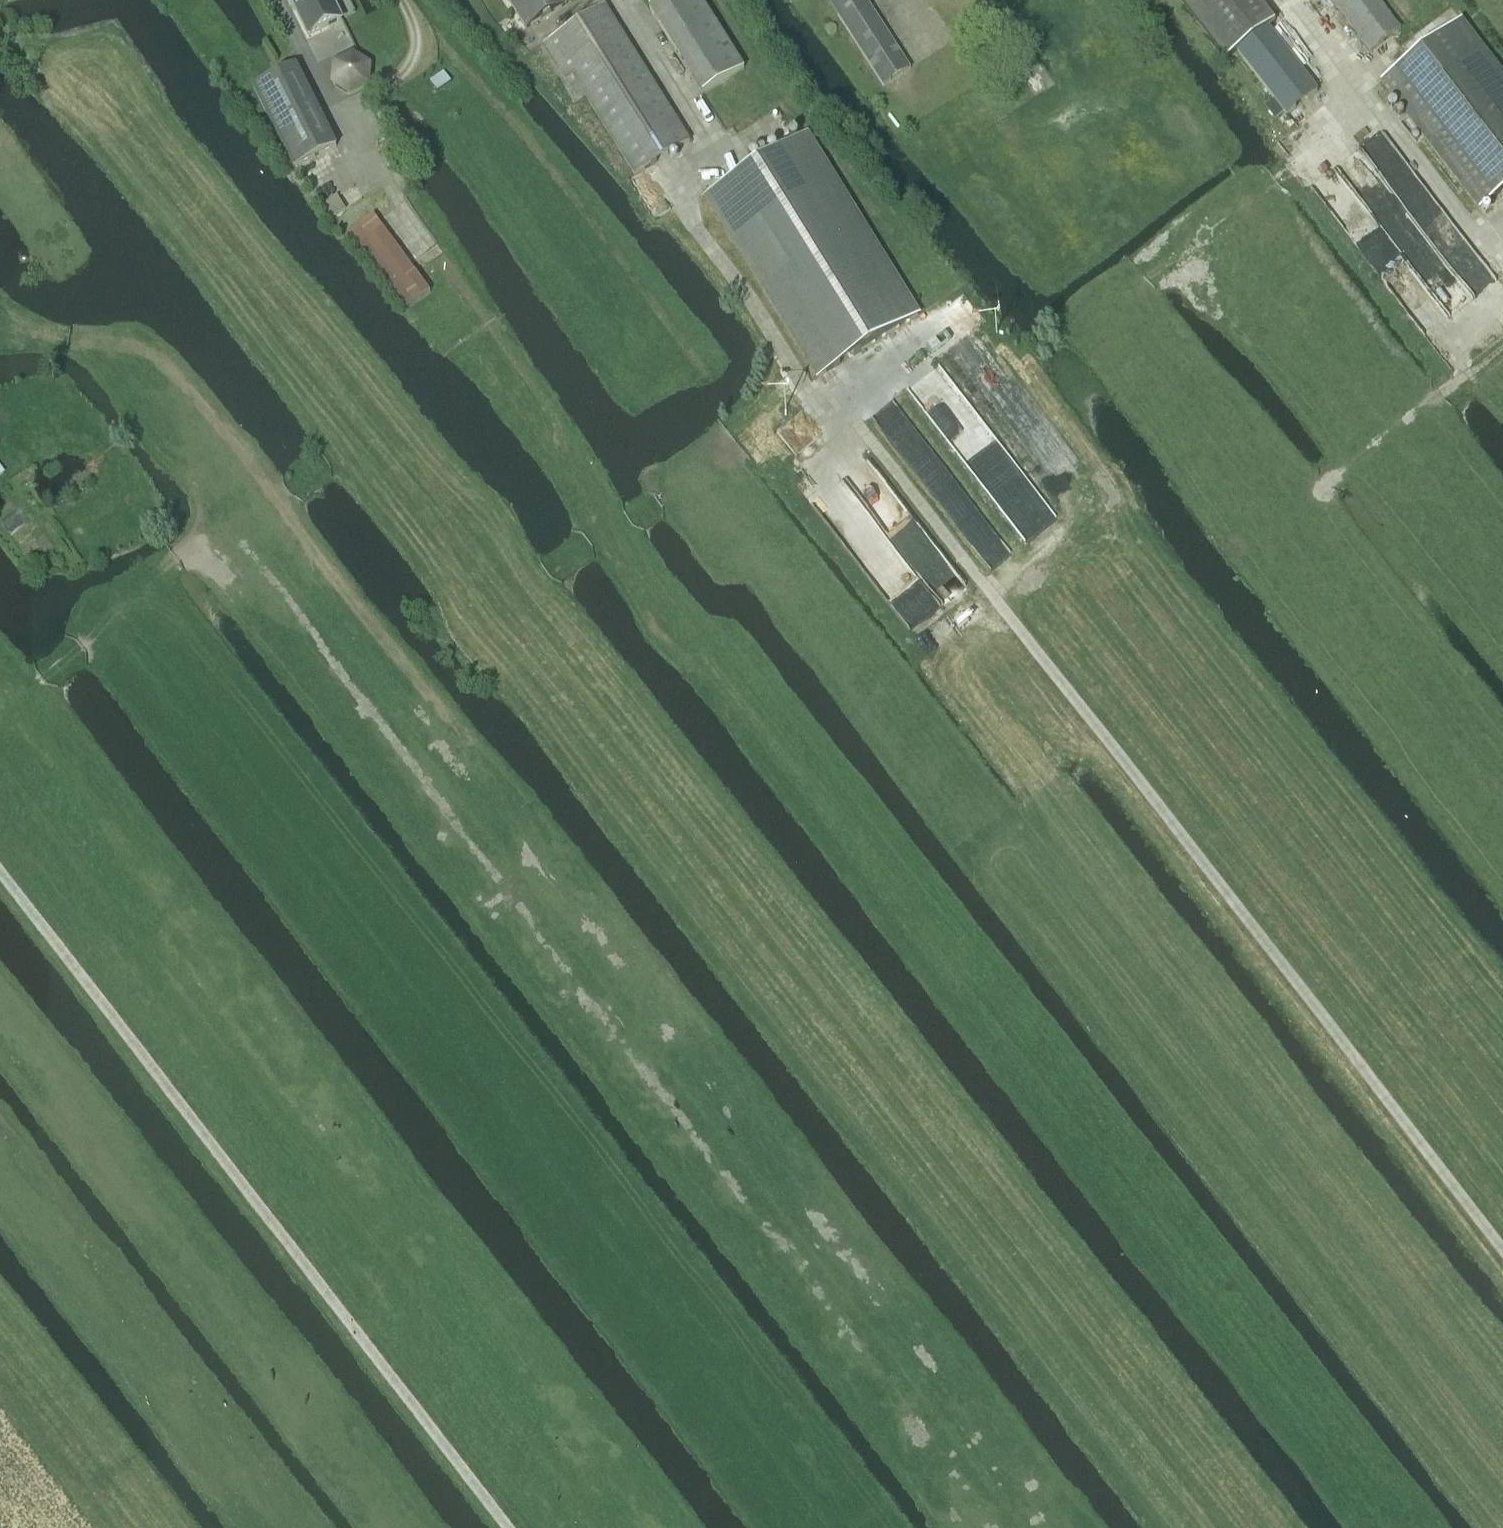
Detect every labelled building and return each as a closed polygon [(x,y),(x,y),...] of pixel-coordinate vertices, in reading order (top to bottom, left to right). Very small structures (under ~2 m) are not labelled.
[(307,35),(340,19),(331,0),(290,0),(307,35)] [(565,5),(562,0),(506,0),(524,29),(565,5)] [(741,71),(698,0),(662,0),(647,9),(700,96),(741,71)] [(882,86),(909,69),(865,0),(827,0),(882,86)] [(1268,28),(1274,24),(1256,0),(1182,0),(1180,1),(1226,60),(1236,53),(1286,117),(1317,93),(1268,28)] [(1399,29),(1377,0),(1329,0),(1370,52),(1399,29)] [(632,179),(687,146),(642,71),(603,7),(541,45),(563,81),(569,77),(632,179)] [(1459,21),(1381,81),(1480,208),(1502,190),(1502,77),(1459,21)] [(354,54),(334,62),(332,84),(350,96),(368,86),(371,66),(354,54)] [(252,87),(292,167),(335,146),(295,65),(252,87)] [(814,379),(920,314),(807,133),(702,198),(814,379)] [(430,292),(373,215),(350,232),(406,309),(430,292)]
